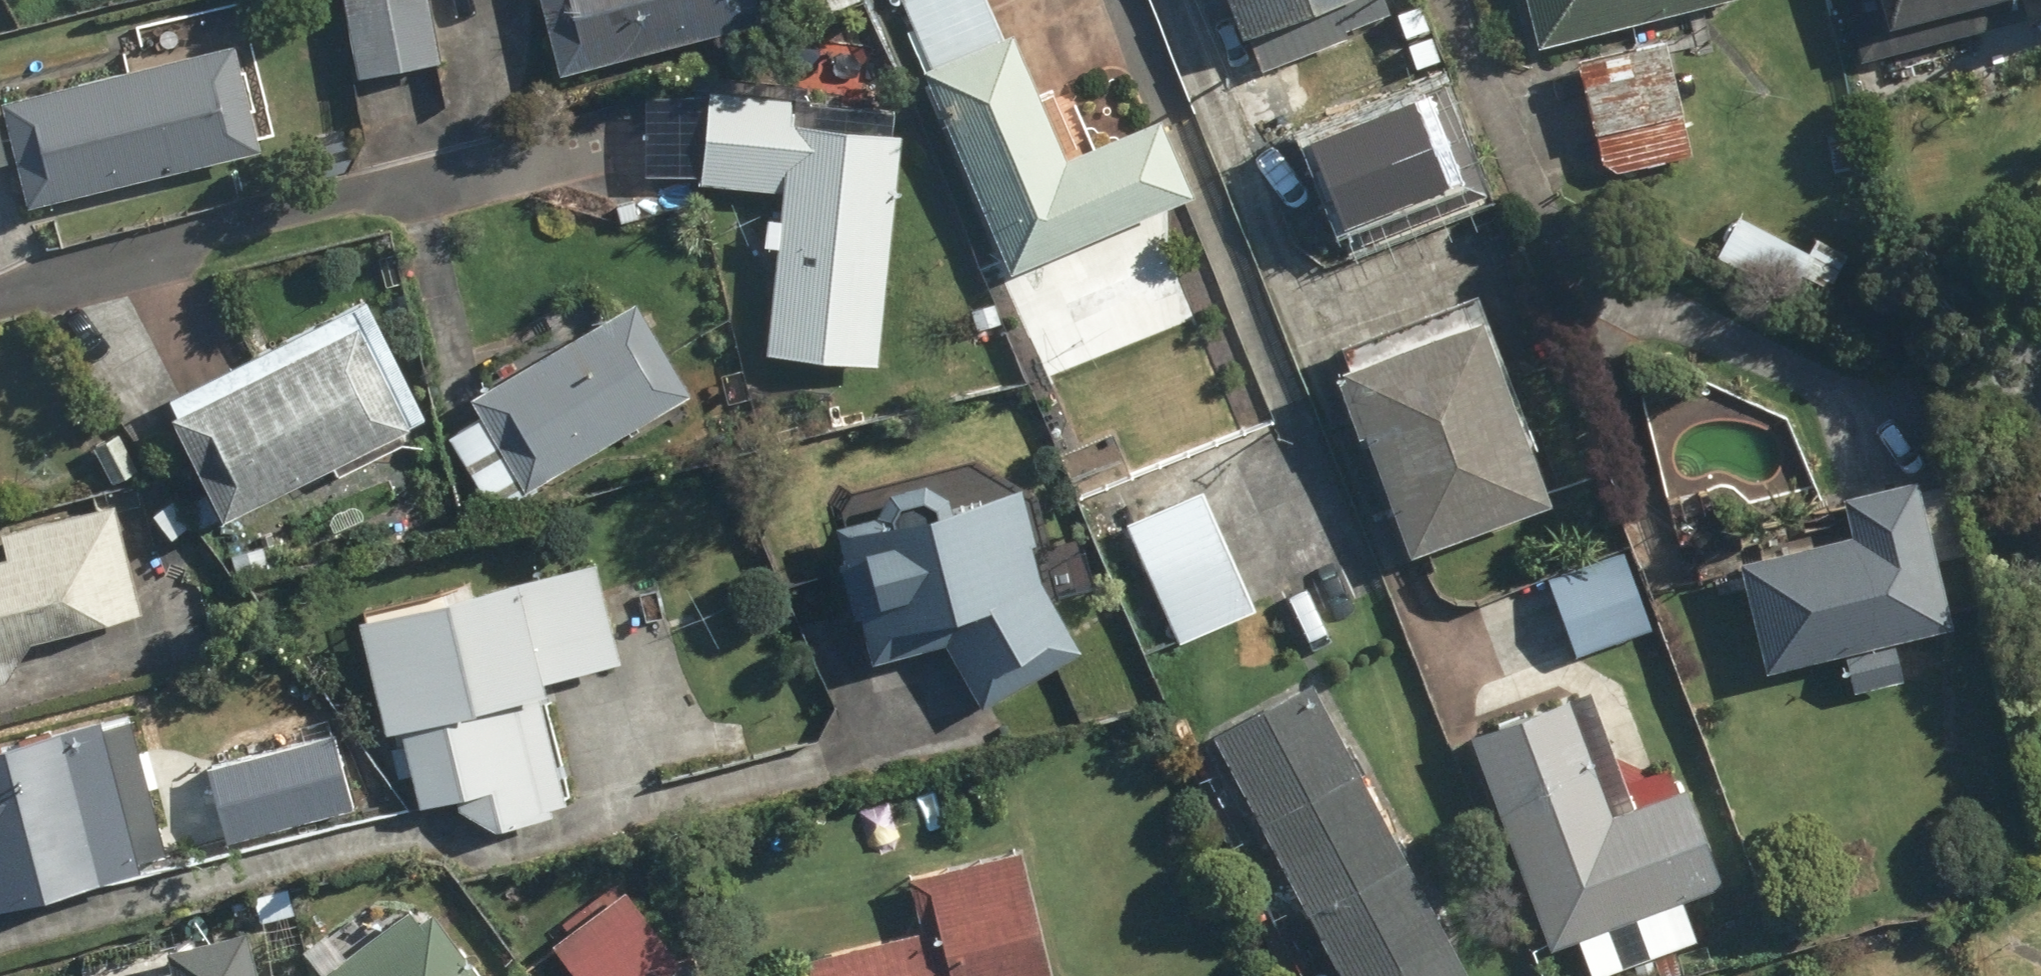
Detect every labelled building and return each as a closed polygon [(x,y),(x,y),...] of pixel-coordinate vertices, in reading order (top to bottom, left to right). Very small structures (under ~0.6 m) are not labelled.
[(355,82),(448,60),(434,0),(336,0),(355,82)] [(561,78),(761,20),(756,0),(538,0),(561,78)] [(827,21),(864,2),(863,0),(817,0),(827,21)] [(1006,276),(1186,202),(1149,113),(1059,150),(1009,30),(1001,33),(987,0),(891,0),(1006,276)] [(1232,35),(1247,29),(1261,65),(1391,15),(1385,0),(1219,0),(1232,35)] [(1535,44),(1705,0),(1524,0),(1535,44)] [(1877,23),(1973,0),(1871,0),(1877,23)] [(2033,10),(2040,8),(2040,0),(2031,0),(2033,10)] [(1657,37),(1569,61),(1600,172),(1687,148),(1657,37)] [(226,44),(2,101),(28,206),(253,149),(226,44)] [(1275,62),(1226,80),(1237,109),(1222,114),(1238,157),(1254,151),(1279,217),(1328,199),(1302,128),(1319,122),(1301,74),(1282,81),(1275,62)] [(807,97),(703,89),(696,187),(774,193),(762,359),(882,367),(900,111),(807,105),(807,97)] [(1852,129),(1821,138),(1843,209),(1874,199),(1852,129)] [(1829,290),(1850,252),(1816,233),(1806,252),(1736,213),(1713,255),(1778,291),(1791,269),(1829,290)] [(363,294),(157,398),(220,522),(426,418),(363,294)] [(627,299),(466,396),(477,414),(445,433),(494,515),(687,399),(627,299)] [(1546,496),(1474,304),(1328,359),(1400,551),(1546,496)] [(144,473),(115,421),(82,440),(111,492),(144,473)] [(1760,672),(1833,653),(1892,637),(1950,623),(1912,470),(1831,491),(1841,530),(1731,558),(1760,672)] [(1256,610),(1199,488),(1120,525),(1178,647),(1256,610)] [(1007,490),(828,527),(869,664),(940,642),(980,709),(1072,654),(1024,573),(1007,490)] [(3,681),(22,639),(141,608),(113,500),(0,530),(0,557),(0,559),(0,682),(3,681)] [(1621,546),(1538,576),(1568,660),(1651,630),(1621,546)] [(591,560),(350,621),(379,735),(398,730),(417,806),(487,788),(495,820),(564,802),(536,687),(618,667),(591,560)] [(1893,642),(1834,657),(1844,697),(1904,682),(1893,642)] [(1307,684),(1204,741),(1333,975),(1467,975),(1307,684)] [(1561,698),(1466,735),(1549,949),(1722,881),(1686,787),(1607,818),(1561,698)] [(0,745),(0,898),(161,857),(126,714),(0,745)] [(330,732),(225,761),(247,837),(351,808),(330,732)] [(746,975),(1049,975),(1018,851),(916,876),(930,931),(746,975)] [(615,900),(552,943),(575,975),(659,975),(665,972),(615,900)] [(414,905),(324,975),(471,975),(414,905)] [(242,926),(79,966),(82,975),(254,975),(242,926)]
